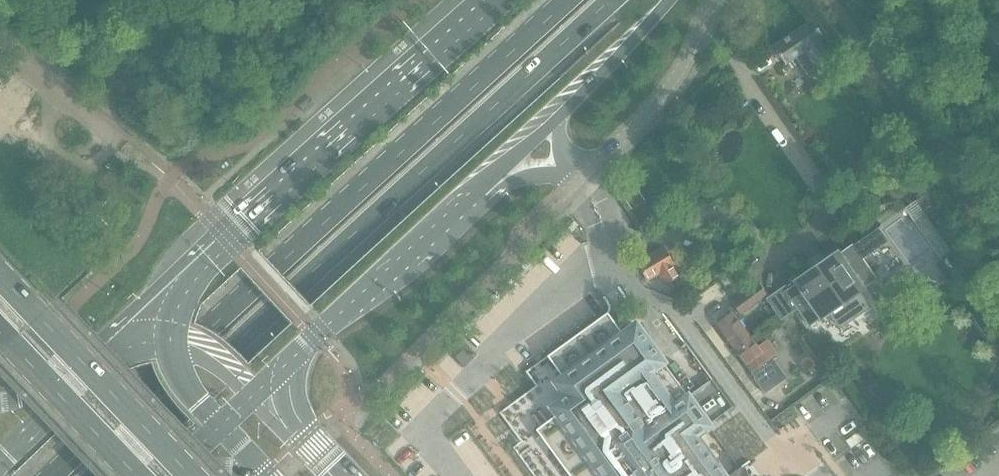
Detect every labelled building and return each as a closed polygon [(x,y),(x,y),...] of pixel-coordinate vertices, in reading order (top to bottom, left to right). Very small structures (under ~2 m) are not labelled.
[(824,39),(825,38),(813,21),(774,47),(785,65),(806,51),(817,66),(834,54),(824,39)] [(931,195),(918,204),(939,234),(952,225),(931,195)] [(81,216),(91,206),(81,196),(71,206),(81,216)] [(806,263),(810,269),(792,281),(795,284),(787,290),(785,287),(768,299),(776,310),(782,319),(793,311),(798,307),(800,311),(810,326),(829,313),(840,328),(869,308),(859,293),(865,288),(877,279),(863,258),(888,241),(878,228),(842,253),(839,249),(825,258),(820,252),(806,263)] [(681,277),(665,248),(637,263),(647,281),(660,273),(667,285),(681,277)] [(734,304),(739,311),(741,313),(765,295),(758,286),(734,304)] [(737,351),(753,340),(732,312),(717,323),(737,351)] [(518,403),(572,475),(724,475),(695,436),(710,426),(694,404),(700,400),(716,422),(734,408),(713,379),(681,402),(656,368),(664,362),(637,325),(631,329),(627,324),(626,323),(625,321),(621,324),(618,326),(616,327),(608,317),(607,314),(527,372),(539,388),(529,395),(521,401),(518,403)] [(830,378),(838,372),(810,332),(802,338),(826,371),(825,372),(830,378)] [(753,340),(737,351),(756,377),(755,378),(765,393),(786,377),(772,358),(777,355),(767,340),(758,347),(753,340)]
